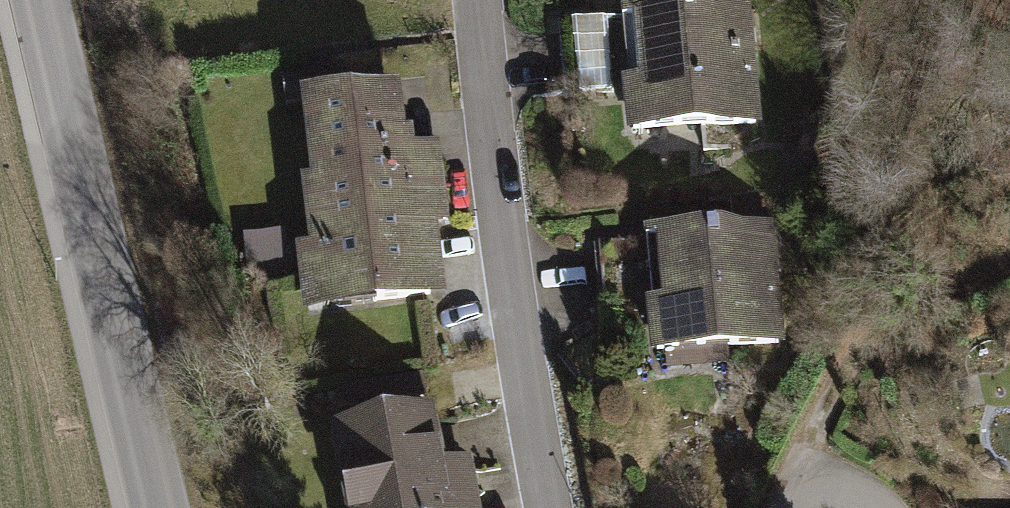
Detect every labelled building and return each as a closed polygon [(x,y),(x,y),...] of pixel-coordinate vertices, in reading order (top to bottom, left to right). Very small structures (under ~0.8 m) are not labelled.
[(625,126),(754,119),(748,2),(619,8),(625,126)] [(397,131),(389,67),(280,80),(306,297),(439,282),(431,211),(448,209),(439,126),(397,131)] [(774,220),(643,227),(648,344),(779,338),(774,220)] [(467,449),(437,453),(430,398),(314,413),(327,507),(475,507),(467,449)]
